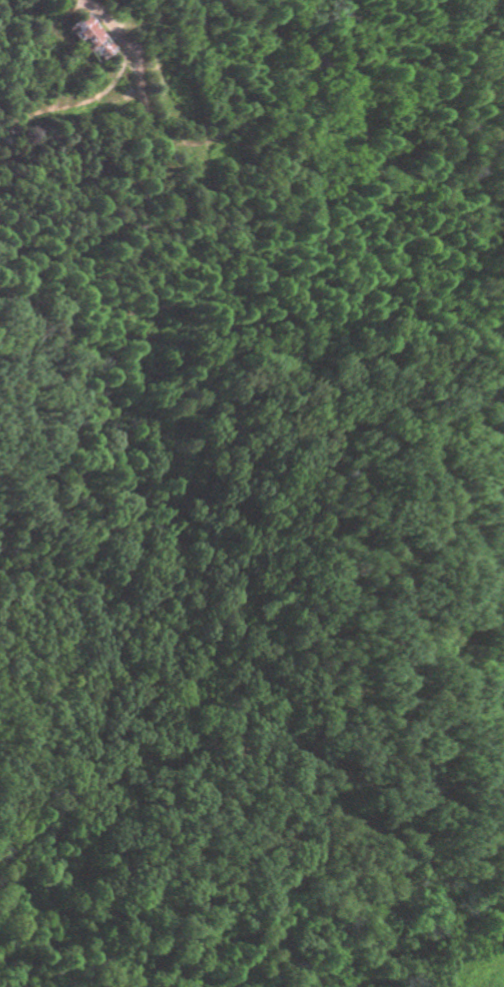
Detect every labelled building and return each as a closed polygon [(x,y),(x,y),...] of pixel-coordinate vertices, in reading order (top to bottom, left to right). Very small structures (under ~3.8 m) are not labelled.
[(114,52),(86,16),(69,30),(96,66),(114,52)]
